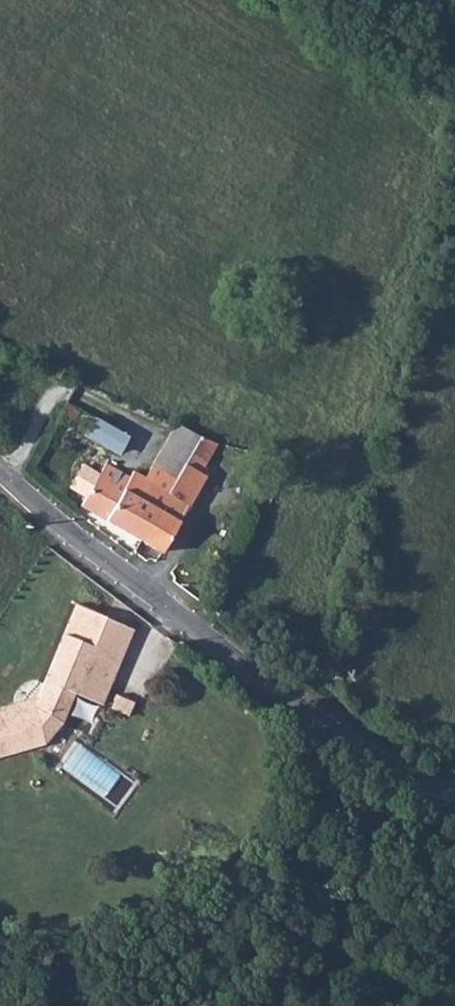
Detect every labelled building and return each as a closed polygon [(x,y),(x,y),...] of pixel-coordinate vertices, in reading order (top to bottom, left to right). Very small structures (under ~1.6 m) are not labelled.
[(160,452),(141,442),(145,435),(138,432),(131,445),(116,467),(111,476),(170,513),(205,455),(187,445),(181,456),(164,446),(160,452)] [(116,467),(131,445),(113,435),(101,458),(116,467)] [(233,455),(213,442),(205,455),(170,513),(189,525),(233,455)] [(50,650),(79,667),(69,691),(97,705),(128,632),(73,602),(50,650)] [(54,722),(69,691),(79,667),(50,650),(29,694),(22,709),(32,737),(54,722)] [(0,700),(0,717),(22,709),(29,694),(0,700)] [(32,737),(22,709),(0,717),(0,747),(32,737)]
